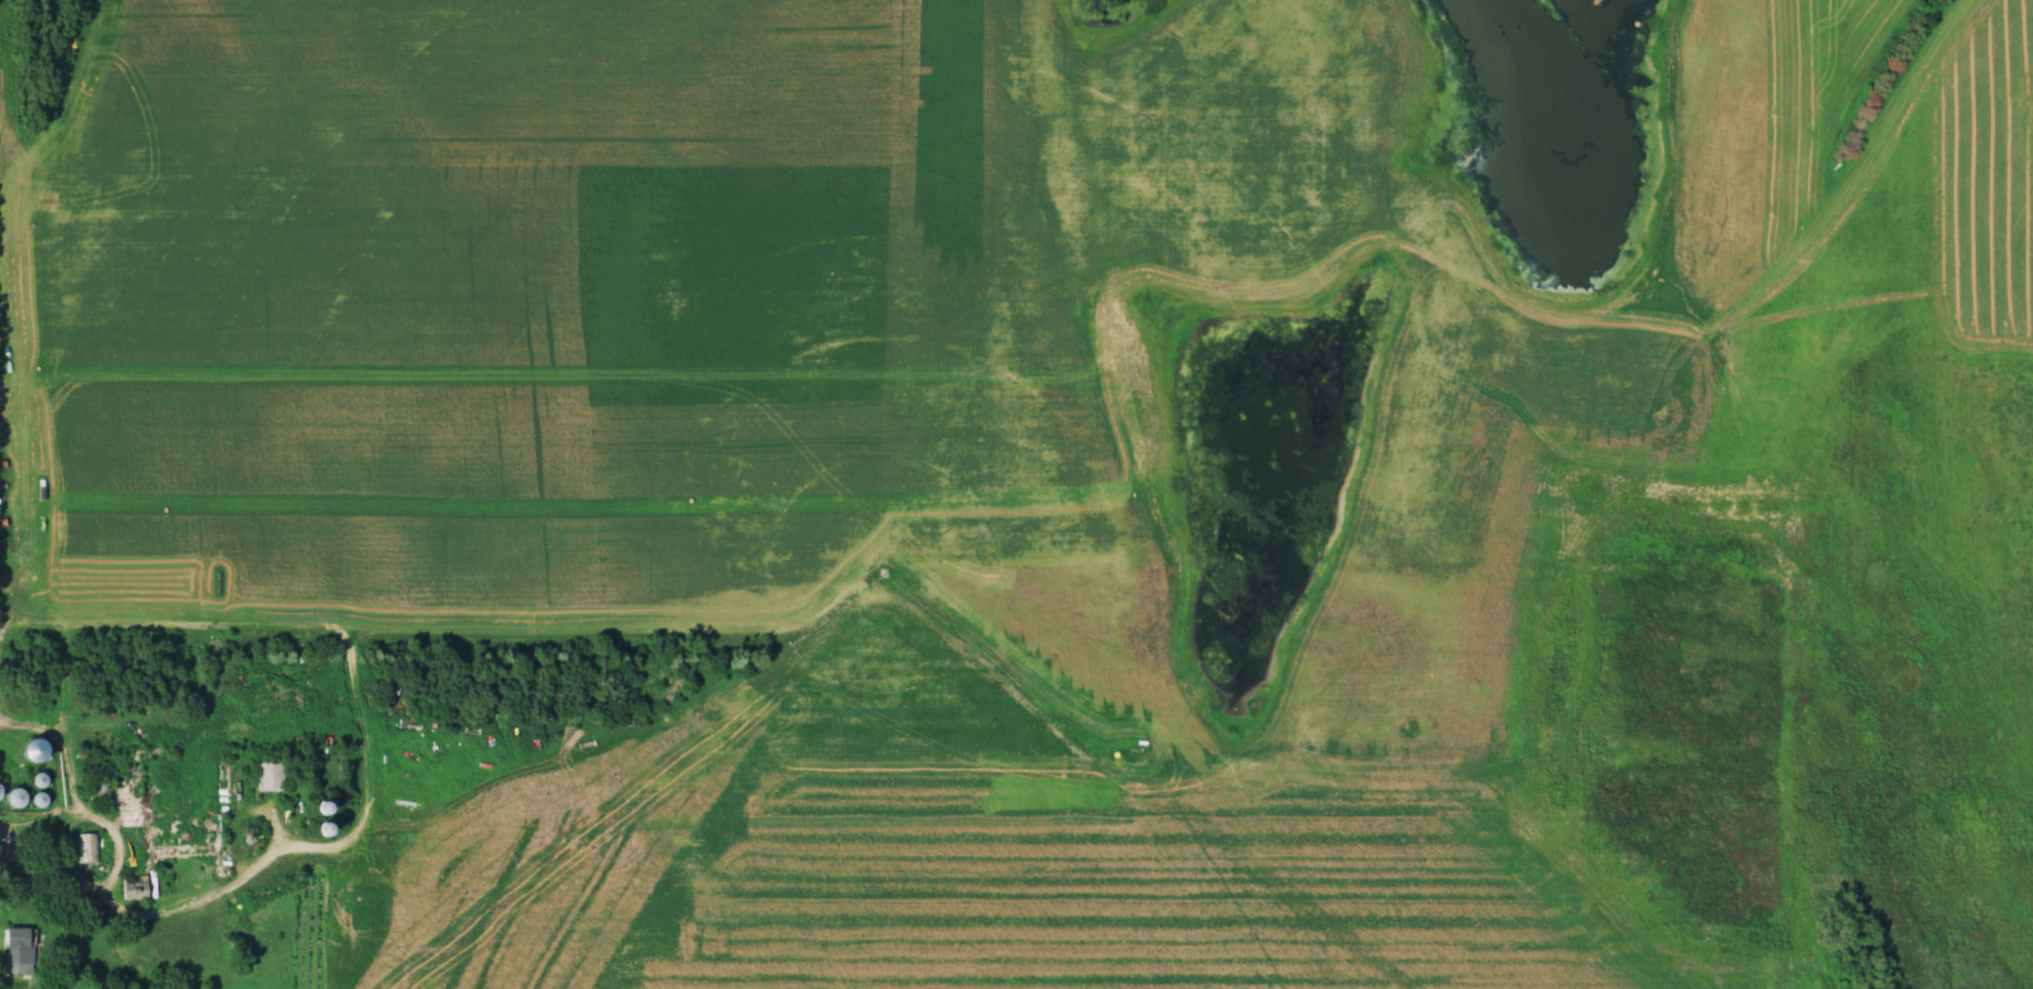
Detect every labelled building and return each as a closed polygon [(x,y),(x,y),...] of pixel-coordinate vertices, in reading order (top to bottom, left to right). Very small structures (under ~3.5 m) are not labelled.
[(258,760),(258,790),(285,790),(285,760),(258,760)] [(121,808),(121,826),(147,826),(147,808),(121,808)] [(340,834),(340,821),(322,822),(322,835),(340,834)] [(185,833),(153,833),(153,844),(185,844),(185,833)] [(8,926),(8,978),(34,978),(34,926),(8,926)]
